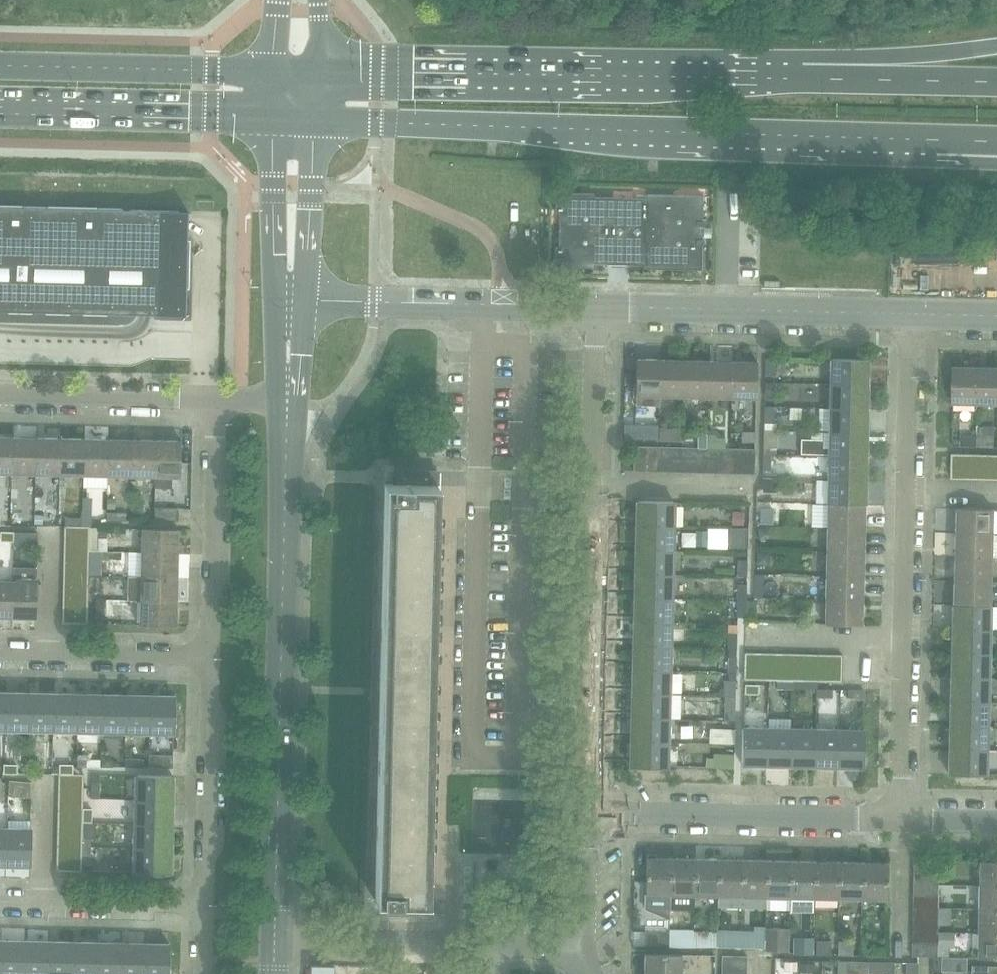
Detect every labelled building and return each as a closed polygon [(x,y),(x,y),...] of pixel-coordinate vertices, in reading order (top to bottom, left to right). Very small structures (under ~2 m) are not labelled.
[(701,269),(702,196),(646,194),(646,198),(594,197),(594,193),(556,193),(555,212),(559,213),(558,247),(555,247),(554,267),(592,267),(592,264),(645,265),(645,268),(701,269)] [(8,312),(8,311),(32,312),(32,313),(45,313),(46,312),(69,313),(70,313),(83,314),(83,313),(107,313),(107,314),(120,315),(121,314),(145,314),(170,315),(170,314),(171,287),(189,288),(189,287),(190,240),(184,239),(185,228),(185,213),(188,213),(188,211),(122,209),(122,208),(97,208),(97,209),(47,207),(22,206),(22,207),(0,206),(0,312),(8,312)] [(765,375),(774,375),(774,358),(765,358),(765,375)] [(635,396),(660,397),(661,359),(636,359),(635,396)] [(660,397),(685,397),(686,360),(661,359),(660,397)] [(830,359),(830,385),(867,385),(868,360),(830,359)] [(685,397),(708,398),(709,360),(686,360),(685,397)] [(708,398),(732,399),(733,361),(709,360),(708,398)] [(733,361),(732,399),(756,399),(757,361),(733,361)] [(953,404),(978,404),(979,367),(954,366),(953,404)] [(996,405),(996,367),(979,367),(978,404),(996,405)] [(830,385),(829,409),(867,410),(867,385),(830,385)] [(416,415),(431,415),(431,403),(416,403),(416,415)] [(764,423),(773,423),(774,407),(764,407),(764,423)] [(829,409),(828,433),(866,434),(867,410),(829,409)] [(650,434),(672,434),(673,419),(651,418),(650,434)] [(731,442),(739,443),(740,432),(731,432),(731,442)] [(800,456),(828,457),(866,457),(866,434),(828,433),(828,449),(822,449),(822,442),(800,441),(800,456)] [(10,474),(11,437),(0,436),(0,474),(10,474)] [(10,474),(35,475),(36,437),(11,437),(10,474)] [(35,475),(59,475),(60,438),(36,437),(35,475)] [(59,475),(83,476),(84,438),(60,438),(59,475)] [(83,476),(107,476),(108,439),(84,438),(83,476)] [(107,476),(131,477),(132,439),(108,439),(107,476)] [(131,477),(155,477),(156,440),(132,439),(131,477)] [(156,440),(155,477),(180,478),(180,461),(181,440),(156,440)] [(633,471),(646,471),(647,446),(634,446),(633,471)] [(646,471),(659,472),(660,447),(647,446),(646,471)] [(659,472),(670,472),(671,447),(660,447),(659,472)] [(670,472),(682,472),(683,447),(671,447),(670,472)] [(682,472),(694,472),(694,448),(683,447),(682,472)] [(694,472),(706,473),(707,448),(694,448),(694,472)] [(706,473),(718,473),(719,448),(707,448),(706,473)] [(718,473),(730,473),(731,449),(719,448),(718,473)] [(730,473),(742,474),(742,449),(731,449),(730,473)] [(742,449),(742,474),(755,474),(755,449),(742,449)] [(762,470),(771,470),(772,454),(763,454),(762,470)] [(951,479),(966,479),(967,454),(952,454),(951,479)] [(966,479),(977,479),(978,454),(967,454),(966,479)] [(977,479),(989,480),(990,455),(978,454),(977,479)] [(828,457),(827,481),(865,482),(866,457),(828,457)] [(385,485),(380,691),(431,693),(431,667),(432,635),(433,602),(434,570),(435,517),(430,517),(430,512),(430,511),(430,499),(430,485),(437,485),(437,484),(434,484),(435,472),(437,472),(437,471),(431,471),(431,472),(418,471),(394,471),(394,472),(396,472),(396,484),(384,483),(384,485),(385,485)] [(827,481),(827,505),(864,505),(865,482),(827,481)] [(637,501),(636,527),(674,528),(674,502),(637,501)] [(827,505),(826,528),(864,529),(864,505),(827,505)] [(154,520),(159,520),(178,521),(178,508),(154,508),(154,520)] [(756,523),(782,525),(782,510),(757,508),(756,523)] [(955,508),(954,533),(991,534),(992,509),(955,508)] [(65,518),(65,526),(89,527),(89,522),(82,522),(82,518),(65,518)] [(64,526),(64,539),(89,539),(90,527),(89,527),(65,526),(64,526)] [(636,527),(635,550),(673,551),(674,528),(636,527)] [(141,528),(141,551),(178,552),(179,529),(141,528)] [(826,528),(826,553),(863,554),(864,529),(826,528)] [(38,534),(14,533),(14,547),(38,547),(38,534)] [(954,533),(954,558),(991,559),(991,534),(954,533)] [(735,549),(744,549),(744,534),(736,534),(735,549)] [(64,539),(64,551),(89,551),(89,539),(64,539)] [(635,550),(635,575),(672,576),(673,551),(635,550)] [(64,551),(64,563),(89,563),(89,554),(89,551),(64,551)] [(141,551),(140,575),(178,576),(178,552),(141,551)] [(826,553),(825,577),(863,578),(863,554),(826,553)] [(88,575),(89,575),(101,576),(101,554),(89,554),(89,563),(88,575)] [(954,558),(953,581),(990,581),(991,559),(954,558)] [(737,576),(747,577),(747,560),(737,560),(737,576)] [(64,563),(63,575),(88,575),(89,563),(64,563)] [(63,575),(63,587),(88,587),(88,575),(63,575)] [(89,575),(88,591),(101,591),(101,576),(89,575)] [(140,575),(139,600),(177,601),(178,576),(140,575)] [(635,575),(634,598),(672,599),(672,576),(635,575)] [(825,577),(825,600),(862,601),(863,578),(825,577)] [(11,618),(12,580),(0,580),(0,618),(11,618)] [(12,580),(11,618),(36,619),(37,581),(12,580)] [(953,581),(952,605),(990,606),(990,581),(953,581)] [(746,585),(737,584),(737,601),(746,601),(746,585)] [(63,587),(63,599),(88,600),(88,587),(63,587)] [(634,598),(633,622),(671,623),(672,599),(634,598)] [(63,599),(62,611),(87,612),(88,600),(63,599)] [(95,623),(104,624),(105,600),(96,600),(95,623)] [(177,601),(139,600),(139,625),(176,626),(177,601)] [(862,601),(825,600),(824,624),(862,625),(862,601)] [(755,601),(746,601),(737,601),(737,618),(755,618),(755,601)] [(952,605),(952,629),(989,630),(990,606),(952,605)] [(87,612),(62,611),(62,623),(87,624),(87,612)] [(633,622),(633,646),(671,647),(671,623),(633,622)] [(952,629),(951,653),(989,654),(989,630),(952,629)] [(728,632),(727,649),(736,649),(737,633),(728,632)] [(633,646),(632,670),(670,671),(671,647),(633,646)] [(743,679),(757,680),(758,653),(744,652),(743,679)] [(757,680),(769,680),(770,653),(758,653),(757,680)] [(769,680),(777,680),(780,680),(781,653),(770,653),(769,680)] [(781,653),(780,680),(792,681),(793,653),(781,653)] [(792,681),(805,681),(806,654),(793,653),(792,681)] [(951,653),(951,677),(988,678),(989,654),(951,653)] [(805,681),(816,681),(817,654),(806,654),(805,681)] [(816,681),(817,681),(829,681),(830,654),(817,654),(816,681)] [(830,654),(829,681),(841,682),(842,655),(830,654)] [(842,655),(841,682),(864,682),(865,655),(842,655)] [(728,673),(736,673),(737,657),(728,657),(728,673)] [(632,670),(632,694),(669,695),(670,671),(632,670)] [(951,677),(950,701),(988,702),(988,678),(951,677)] [(724,697),(735,697),(736,680),(725,680),(724,697)] [(792,681),(780,680),(777,680),(777,688),(792,689),(792,681)] [(817,681),(816,681),(805,681),(792,681),(792,689),(816,689),(817,689),(817,681)] [(817,689),(816,689),(816,698),(832,698),(832,690),(817,689)] [(848,698),(864,698),(864,691),(848,690),(848,698)] [(374,898),(374,899),(386,899),(386,911),(384,911),(384,913),(407,913),(421,913),(426,914),(426,912),(424,912),(425,901),(427,901),(427,900),(425,899),(427,868),(427,867),(428,819),(429,786),(429,754),(431,693),(380,691),(375,898),(374,898)] [(5,730),(29,730),(30,693),(6,692),(5,730)] [(29,730),(54,731),(55,693),(30,693),(29,730)] [(54,731),(78,731),(79,694),(55,693),(54,731)] [(78,731),(102,732),(103,694),(79,694),(78,731)] [(102,732),(126,732),(127,695),(103,694),(102,732)] [(632,694),(631,718),(669,719),(669,695),(632,694)] [(126,732),(150,733),(151,695),(127,695),(126,732)] [(151,695),(150,733),(174,733),(175,696),(151,695)] [(735,697),(724,697),(723,720),(735,720),(735,697)] [(950,701),(950,725),(987,726),(988,702),(950,701)] [(744,712),(744,727),(742,727),(742,765),(766,765),(767,727),(768,728),(768,712),(744,712)] [(631,718),(630,742),(668,743),(669,719),(631,718)] [(950,725),(949,749),(986,750),(987,726),(950,725)] [(767,727),(766,765),(790,766),(791,728),(768,728),(767,727)] [(790,766),(815,766),(816,729),(791,728),(790,766)] [(709,743),(735,743),(735,730),(710,729),(709,743)] [(815,766),(838,767),(839,729),(816,729),(815,766)] [(839,729),(838,767),(863,767),(863,730),(839,729)] [(668,743),(630,742),(630,766),(668,767),(668,743)] [(986,750),(949,749),(948,773),(986,774),(986,750)] [(101,754),(100,768),(113,768),(113,760),(108,755),(101,754)] [(148,767),(172,768),(172,755),(148,755),(148,767)] [(692,767),(711,767),(711,756),(692,755),(692,767)] [(125,768),(142,768),(142,759),(125,759),(125,768)] [(58,773),(58,785),(83,786),(84,773),(58,773)] [(135,775),(134,799),(172,800),(173,776),(135,775)] [(8,796),(31,797),(31,782),(9,781),(8,796)] [(91,786),(91,799),(99,798),(99,783),(91,782),(91,786)] [(58,785),(58,797),(83,798),(83,786),(58,785)] [(58,797),(58,809),(83,810),(83,798),(58,797)] [(134,799),(134,824),(172,824),(172,800),(134,799)] [(58,809),(57,821),(82,822),(83,810),(58,809)] [(57,821),(57,833),(82,834),(82,822),(57,821)] [(82,822),(82,834),(82,839),(95,839),(95,822),(82,822)] [(134,824),(133,848),(171,849),(172,824),(134,824)] [(8,828),(7,865),(30,866),(31,828),(8,828)] [(57,833),(57,845),(82,846),(82,839),(82,834),(57,833)] [(57,845),(56,858),(82,858),(82,846),(57,845)] [(171,849),(133,848),(133,872),(171,873),(171,849)] [(645,895),(669,895),(670,857),(646,857),(645,895)] [(669,895),(694,896),(695,858),(670,857),(669,895)] [(82,858),(56,858),(56,871),(81,871),(82,858)] [(719,859),(695,858),(694,896),(718,896),(719,859)] [(743,859),(719,859),(718,896),(717,907),(742,907),(743,859)] [(767,860),(743,859),(742,907),(765,908),(766,897),(767,860)] [(913,859),(913,872),(938,872),(938,859),(913,859)] [(791,860),(767,860),(766,897),(790,898),(791,860)] [(790,898),(813,898),(815,861),(791,860),(790,898)] [(978,885),(996,885),(996,861),(979,860),(978,885)] [(813,898),(838,899),(839,861),(815,861),(813,898)] [(838,899),(862,900),(863,862),(839,861),(838,899)] [(863,862),(862,900),(887,900),(887,862),(863,862)] [(938,872),(913,872),(913,884),(938,885),(938,884),(938,872)] [(913,884),(913,896),(938,897),(938,885),(913,884)] [(938,885),(938,897),(937,908),(950,908),(950,884),(938,884),(938,885)] [(977,909),(996,910),(996,885),(978,885),(977,909)] [(913,896),(912,908),(937,908),(938,897),(913,896)] [(912,908),(912,919),(937,920),(937,908),(912,908)] [(937,908),(937,920),(937,925),(950,925),(950,908),(937,908)] [(977,933),(996,934),(996,910),(977,909),(977,933)] [(912,919),(912,931),(937,932),(937,925),(937,920),(912,919)] [(669,931),(668,931),(668,946),(692,946),(692,931),(692,929),(669,929),(669,931)] [(668,931),(645,930),(645,945),(668,946),(668,931)] [(717,931),(692,931),(692,946),(716,946),(717,931)] [(741,932),(717,931),(716,946),(741,947),(741,932)] [(912,931),(911,943),(937,943),(937,932),(912,931)] [(765,932),(741,932),(741,947),(764,947),(765,932)] [(789,932),(765,932),(764,947),(788,947),(789,932)] [(977,933),(976,958),(996,958),(996,934),(977,933)] [(24,940),(0,940),(0,973),(23,973),(24,940)] [(48,941),(24,940),(23,973),(48,973),(48,941)] [(800,954),(813,954),(813,940),(799,940),(800,954)] [(72,941),(48,941),(48,973),(72,973),(72,941)] [(97,942),(72,941),(72,973),(96,973),(97,942)] [(816,955),(831,955),(831,941),(817,941),(816,955)] [(838,955),(853,955),(853,941),(838,941),(838,955)] [(121,943),(97,942),(96,973),(120,973),(121,943)] [(145,943),(121,943),(120,973),(144,973),(145,943)] [(144,973),(168,973),(169,944),(145,943),(144,973)] [(937,943),(911,943),(911,956),(918,956),(922,956),(936,957),(937,946),(937,943)] [(784,950),(766,950),(766,973),(785,973),(784,950)] [(644,973),(682,973),(682,955),(644,954),(644,973)] [(747,956),(722,956),(722,968),(747,968),(747,956)] [(918,956),(918,963),(906,963),(906,973),(922,973),(922,956),(918,956)] [(846,973),(870,973),(870,962),(846,961),(846,973)] [(870,962),(870,973),(894,973),(894,962),(870,962)] [(990,965),(972,965),(971,973),(990,973),(990,965)]
